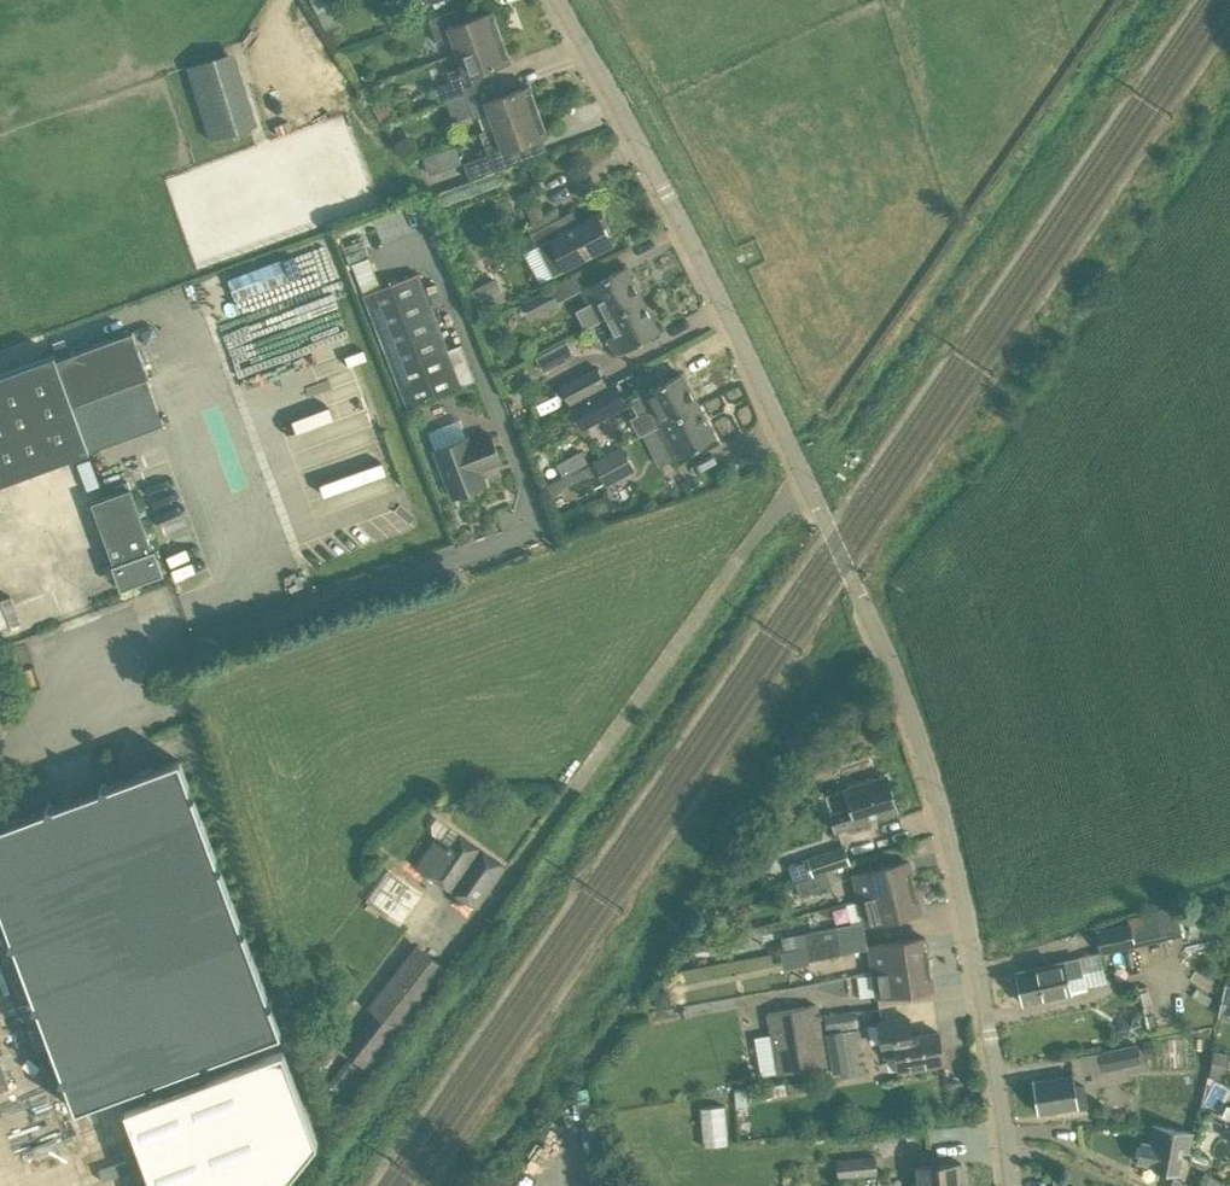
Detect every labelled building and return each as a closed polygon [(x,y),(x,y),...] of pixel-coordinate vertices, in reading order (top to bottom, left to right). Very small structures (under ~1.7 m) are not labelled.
[(491,10),(461,21),(456,9),(429,19),(438,44),(453,38),(458,51),(501,35),(491,10)] [(458,51),(463,65),(449,71),(453,81),(435,88),(441,102),(449,99),(484,86),(479,73),(510,61),(501,35),(458,51)] [(234,51),(189,64),(209,139),(259,124),(234,51)] [(493,83),(484,86),(449,99),(451,106),(462,111),(471,108),(475,118),(489,112),(494,126),(539,109),(530,84),(498,96),(493,83)] [(494,126),(500,141),(485,146),(488,154),(464,163),(469,179),(522,161),(522,160),(548,151),(543,137),(548,135),(539,109),(494,126)] [(533,223),(546,217),(535,194),(522,200),(533,223)] [(597,214),(567,230),(560,217),(528,234),(534,247),(550,278),(564,270),(563,270),(613,244),(597,214)] [(592,285),(581,291),(588,305),(575,311),(585,329),(608,317),(641,299),(623,265),(591,284),(592,285)] [(462,386),(418,273),(364,294),(408,407),(462,386)] [(559,302),(581,291),(572,277),(524,301),(533,317),(559,303),(559,302)] [(499,304),(487,282),(485,283),(471,291),(483,313),(499,304)] [(231,286),(205,295),(214,320),(240,311),(231,286)] [(608,317),(616,334),(606,338),(614,356),(660,333),(641,299),(608,317)] [(445,310),(434,314),(443,335),(454,331),(445,310)] [(56,358),(89,450),(163,423),(146,377),(149,376),(132,330),(56,358)] [(288,422),(341,403),(317,336),(275,351),(282,371),(271,375),(288,422)] [(56,358),(54,354),(0,374),(0,482),(89,450),(56,358)] [(570,405),(607,386),(597,366),(560,386),(570,405)] [(662,421),(698,402),(681,371),(646,389),(635,396),(645,413),(630,420),(638,433),(642,431),(662,421)] [(534,407),(555,401),(553,390),(531,396),(534,407)] [(611,410),(601,391),(571,406),(581,425),(611,410)] [(662,421),(642,431),(659,465),(680,455),(716,436),(698,402),(662,421)] [(501,461),(491,434),(469,442),(467,437),(435,449),(453,497),(486,484),(480,469),(501,461)] [(606,487),(635,471),(622,447),(592,463),(597,472),(604,483),(606,487)] [(697,462),(682,474),(693,488),(709,476),(697,462)] [(594,488),(604,483),(597,472),(587,477),(594,488)] [(159,571),(128,481),(114,486),(117,492),(93,500),(121,584),(159,571)] [(54,806),(48,803),(45,810),(0,826),(0,906),(11,936),(8,943),(15,946),(35,1000),(32,1006),(38,1009),(62,1072),(59,1078),(65,1081),(75,1109),(146,1082),(153,1085),(155,1079),(201,1062),(207,1065),(210,1059),(280,1033),(270,1005),(273,999),(267,996),(243,932),(246,926),(240,923),(219,869),(222,863),(216,860),(192,797),(195,791),(189,788),(179,760),(108,786),(102,783),(99,789),(54,806)] [(888,775),(846,788),(851,806),(831,812),(835,830),(899,811),(888,775)] [(501,863),(454,830),(445,843),(433,834),(412,864),(472,905),(501,863)] [(816,855),(807,858),(813,876),(827,871),(850,863),(844,846),(816,855)] [(807,858),(788,864),(794,882),(795,882),(799,880),(813,876),(807,858)] [(860,897),(914,883),(907,858),(855,873),(860,897)] [(382,885),(397,869),(388,860),(372,877),(382,885)] [(799,880),(795,882),(800,895),(832,885),(827,871),(813,876),(799,880)] [(413,917),(430,898),(407,877),(390,896),(413,917)] [(921,909),(914,883),(860,897),(866,924),(921,909)] [(749,915),(752,909),(741,903),(735,914),(741,917),(749,915)] [(1164,940),(1163,932),(1160,932),(1155,912),(1128,918),(1129,922),(1095,930),(1101,954),(1151,942),(1164,940)] [(806,946),(866,934),(863,921),(803,932),(806,946)] [(780,938),(783,950),(792,949),(806,946),(803,934),(780,938)] [(866,934),(806,946),(809,960),(868,948),(866,934)] [(874,969),(929,961),(925,936),(870,944),(874,969)] [(449,969),(416,943),(366,1007),(374,1013),(344,1051),(371,1071),(401,1032),(400,1031),(449,969)] [(1025,1002),(1072,992),(1068,976),(1083,973),(1079,957),(1018,970),(1025,1002)] [(929,961),(874,969),(878,995),(932,987),(929,961)] [(1170,990),(1200,988),(1199,973),(1170,974),(1170,990)] [(1221,998),(1229,1001),(1229,986),(1225,983),(1221,998)] [(672,1005),(670,997),(662,991),(653,992),(655,1008),(672,1005)] [(823,1026),(819,1003),(765,1012),(768,1036),(769,1035),(775,1075),(830,1066),(829,1053),(823,1026)] [(857,1009),(824,1014),(826,1031),(860,1026),(857,1009)] [(908,1016),(878,1022),(884,1057),(896,1055),(900,1071),(944,1062),(938,1030),(911,1035),(908,1016)] [(1177,1060),(1176,1031),(1161,1031),(1162,1061),(1177,1060)] [(1152,1039),(1143,1041),(1145,1052),(1154,1050),(1152,1039)] [(1142,1062),(1138,1042),(1072,1056),(1075,1075),(1091,1072),(1094,1086),(1132,1078),(1129,1065),(1142,1062)] [(283,1050),(124,1109),(153,1185),(282,1185),(317,1142),(283,1050)] [(1213,1050),(1209,1074),(1229,1077),(1229,1053),(1213,1050)] [(1073,1073),(1034,1079),(1039,1111),(1078,1105),(1078,1104),(1087,1102),(1084,1083),(1075,1085),(1073,1073)] [(1156,1164),(1156,1167),(1178,1172),(1182,1149),(1191,1151),(1195,1132),(1153,1124),(1150,1142),(1143,1141),(1139,1161),(1156,1164)] [(828,1165),(828,1151),(811,1151),(810,1165),(828,1165)] [(878,1174),(876,1156),(836,1159),(838,1177),(878,1174)] [(961,1162),(918,1166),(919,1185),(963,1185),(961,1162)] [(1203,1185),(1221,1185),(1224,1180),(1209,1173),(1203,1185)] [(1169,1185),(1190,1185),(1173,1178),(1169,1185)]
